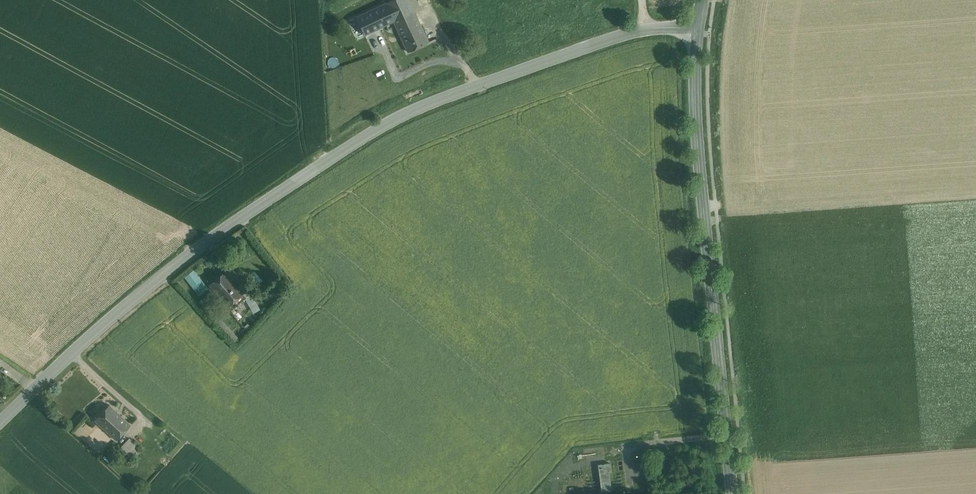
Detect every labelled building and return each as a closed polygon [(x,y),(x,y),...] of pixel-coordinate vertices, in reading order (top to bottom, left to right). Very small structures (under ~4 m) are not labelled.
[(356,17),(378,7),(375,0),(370,0),(352,9),(356,17)] [(378,7),(387,25),(394,21),(400,35),(421,25),(414,10),(420,7),(416,0),(392,0),(378,7)] [(387,25),(378,7),(356,17),(365,35),(387,25)] [(421,25),(400,35),(408,52),(429,42),(421,25)] [(185,276),(199,296),(209,289),(195,269),(185,276)] [(242,293),(225,272),(211,284),(228,304),(242,293)] [(252,294),(246,297),(253,312),(260,309),(252,294)] [(211,309),(205,303),(202,306),(208,312),(211,309)] [(208,315),(215,322),(220,318),(212,310),(208,315)] [(130,425),(109,405),(95,420),(116,439),(130,425)] [(129,438),(121,447),(126,451),(133,444),(134,443),(129,438)] [(131,456),(138,448),(133,444),(126,451),(131,456)] [(610,463),(598,465),(601,492),(611,490),(609,472),(611,472),(610,463)]
